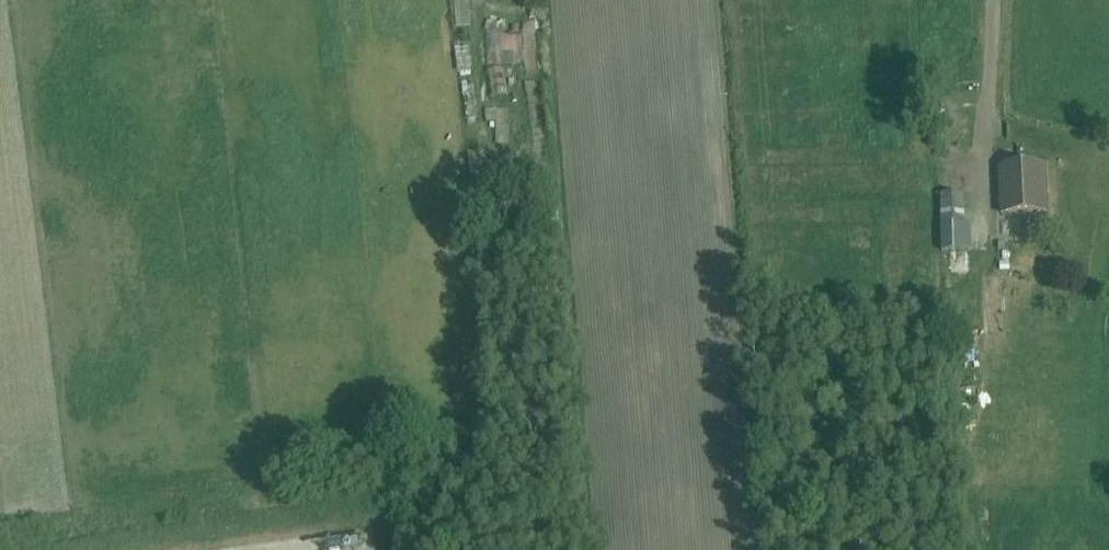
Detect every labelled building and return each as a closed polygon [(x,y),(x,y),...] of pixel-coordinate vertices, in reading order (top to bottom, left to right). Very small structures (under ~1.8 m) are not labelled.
[(1009,212),(1045,210),(1042,165),(1007,167),(1009,212)] [(963,195),(940,195),(940,226),(964,226),(963,195)]
